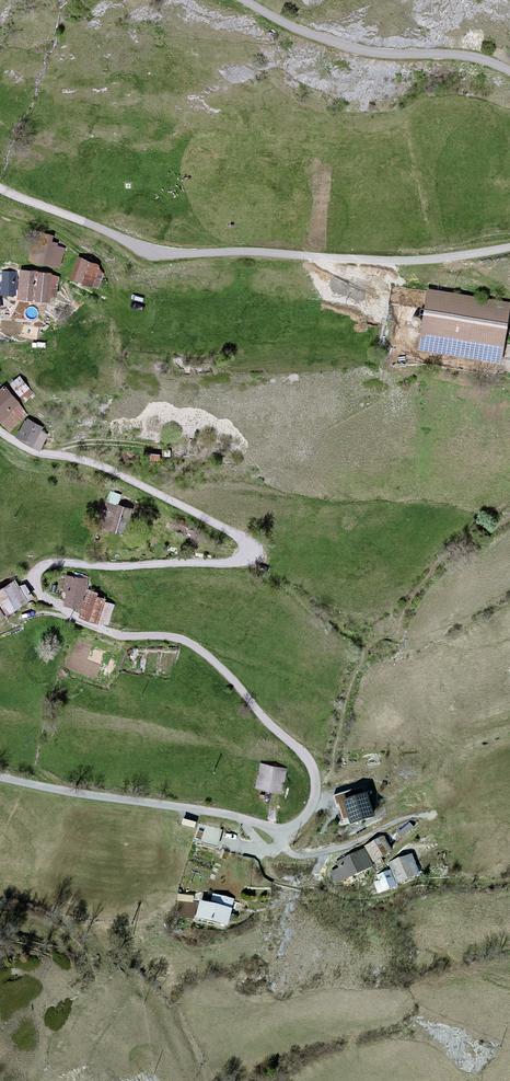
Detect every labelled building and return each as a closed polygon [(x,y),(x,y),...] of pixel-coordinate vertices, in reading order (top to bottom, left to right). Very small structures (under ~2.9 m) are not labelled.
[(36,231),(30,257),(58,264),(62,248),(49,245),(52,234),(36,231)] [(99,264),(80,258),(74,275),(99,284),(103,273),(99,264)] [(4,293),(14,293),(15,271),(5,271),(4,293)] [(35,298),(37,273),(21,271),(18,297),(35,298)] [(53,274),(37,273),(35,298),(51,300),(53,274)] [(425,296),(418,345),(500,357),(507,308),(425,296)] [(21,377),(13,383),(24,398),(32,393),(21,377)] [(9,425),(24,414),(5,387),(0,391),(0,413),(9,425)] [(25,421),(18,435),(40,445),(47,431),(25,421)] [(129,508),(107,502),(101,524),(123,530),(129,508)] [(64,603),(81,607),(88,579),(66,574),(62,590),(67,591),(64,603)] [(3,614),(30,598),(19,579),(0,590),(0,609),(3,614)] [(97,593),(90,590),(81,614),(107,623),(113,604),(103,601),(104,598),(96,595),(97,593)] [(281,792),(285,770),(262,766),(258,787),(281,792)] [(363,789),(334,796),(343,828),(371,821),(363,789)] [(220,829),(198,824),(195,841),(216,846),(220,829)] [(382,840),(367,847),(374,862),(389,855),(382,840)] [(332,872),(337,882),(372,868),(366,851),(338,862),(341,869),(332,872)] [(409,857),(390,864),(392,871),(397,883),(416,876),(409,857)] [(380,889),(397,883),(392,871),(375,877),(380,889)] [(201,903),(198,920),(226,926),(231,900),(214,897),(212,905),(201,903)]
